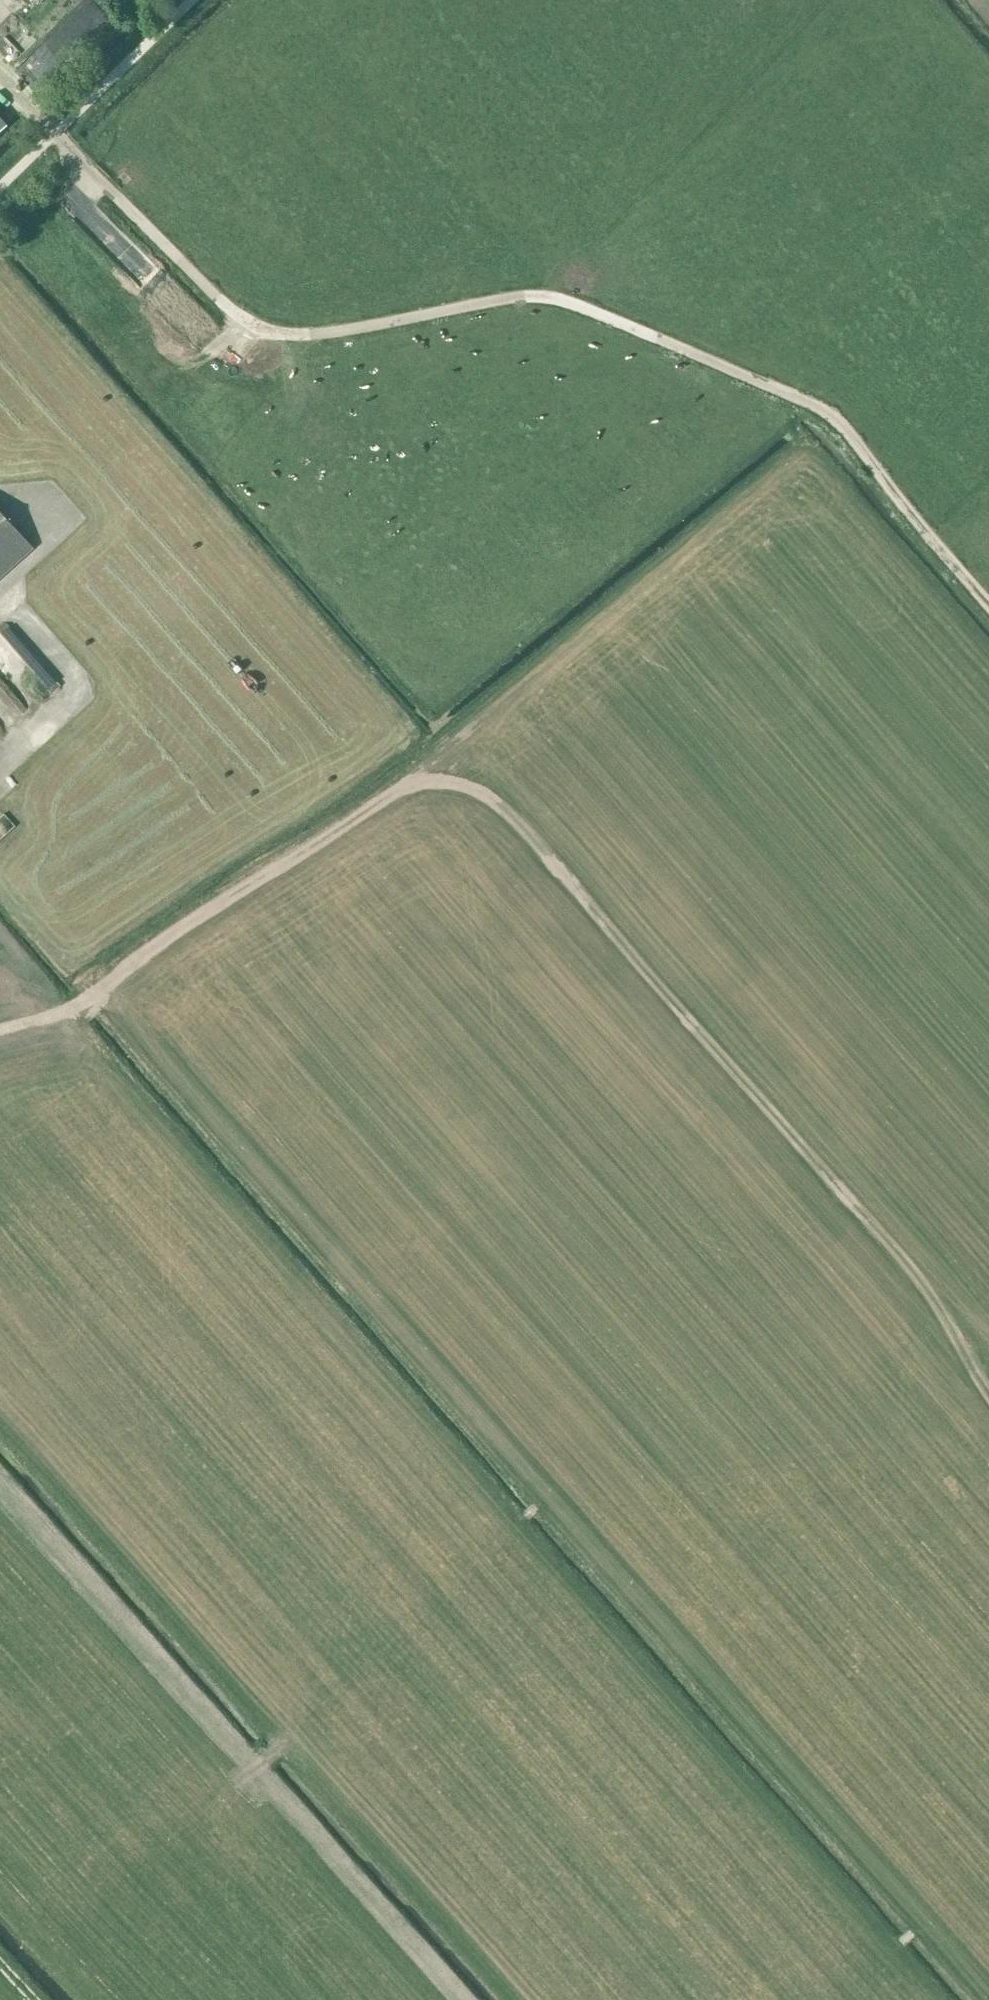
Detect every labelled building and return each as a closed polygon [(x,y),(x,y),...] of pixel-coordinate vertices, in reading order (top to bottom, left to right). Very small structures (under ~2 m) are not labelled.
[(29,56),(51,77),(115,9),(106,0),(82,0),(29,56)] [(35,546),(0,507),(0,577),(35,546)] [(0,817),(0,837),(23,816),(13,806),(0,817)] [(28,1002),(44,992),(38,983),(22,993),(28,1002)]
